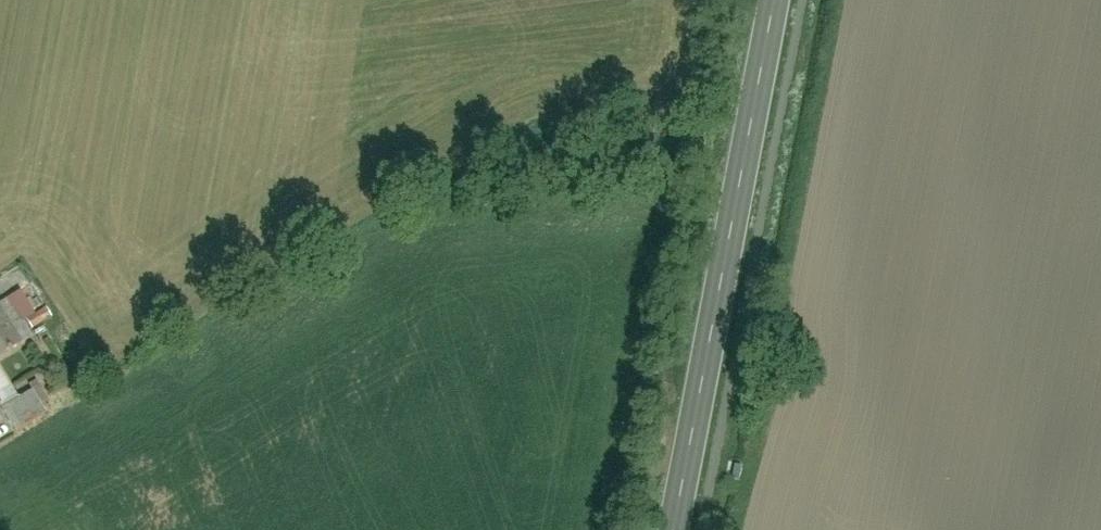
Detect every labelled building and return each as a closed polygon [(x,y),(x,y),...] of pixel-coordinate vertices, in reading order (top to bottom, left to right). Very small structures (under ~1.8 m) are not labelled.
[(27,288),(9,300),(30,332),(49,320),(27,288)] [(22,347),(0,309),(0,360),(22,347)] [(3,405),(6,410),(3,411),(17,435),(47,417),(34,394),(22,401),(0,365),(0,407),(3,405)]
